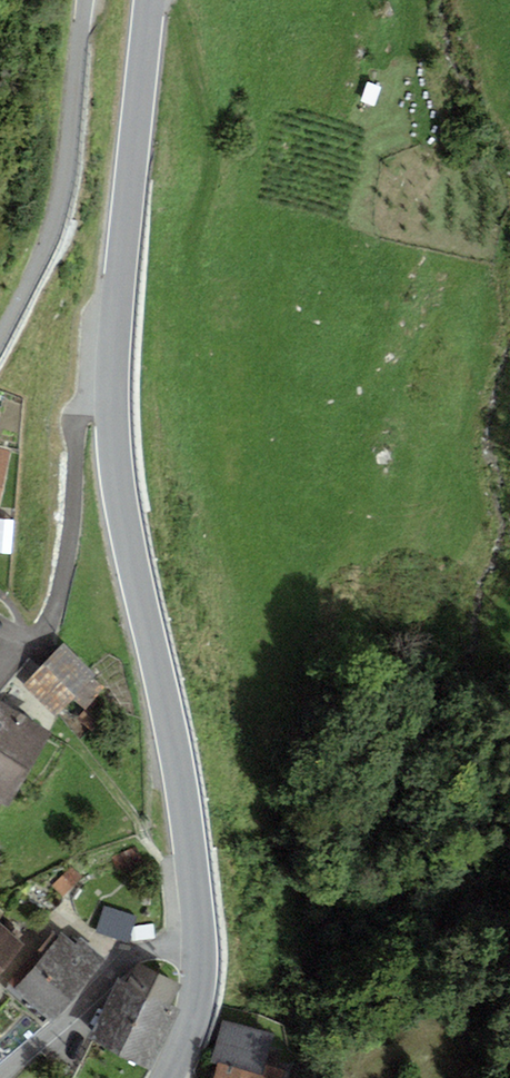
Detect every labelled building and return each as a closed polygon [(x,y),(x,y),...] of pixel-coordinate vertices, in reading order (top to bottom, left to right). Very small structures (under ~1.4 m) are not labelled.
[(1,488),(10,451),(0,448),(0,487),(1,488)] [(14,520),(0,519),(0,553),(11,554),(14,520)] [(64,643),(25,684),(55,716),(76,698),(86,710),(105,693),(90,680),(96,676),(64,643)] [(28,772),(54,732),(2,698),(0,701),(0,753),(28,772)] [(28,772),(0,753),(0,806),(0,805),(4,808),(28,772)] [(104,905),(96,932),(128,943),(137,916),(104,905)] [(0,923),(0,973),(25,944),(0,923)] [(44,954),(59,937),(53,932),(38,949),(44,954)] [(33,967),(72,1000),(102,966),(107,960),(81,938),(76,944),(63,933),(59,937),(44,954),(33,967)] [(126,984),(171,1005),(181,984),(136,962),(126,984)] [(33,967),(14,989),(53,1022),(72,1000),(33,967)] [(180,1010),(171,1005),(126,984),(118,979),(101,1011),(96,1043),(148,1069),(164,1043),(180,1010)] [(265,1066),(274,1035),(223,1020),(211,1063),(217,1065),(218,1062),(263,1075),(265,1066)] [(218,1062),(217,1065),(213,1077),(288,1077),(289,1073),(265,1066),(263,1075),(218,1062)]
